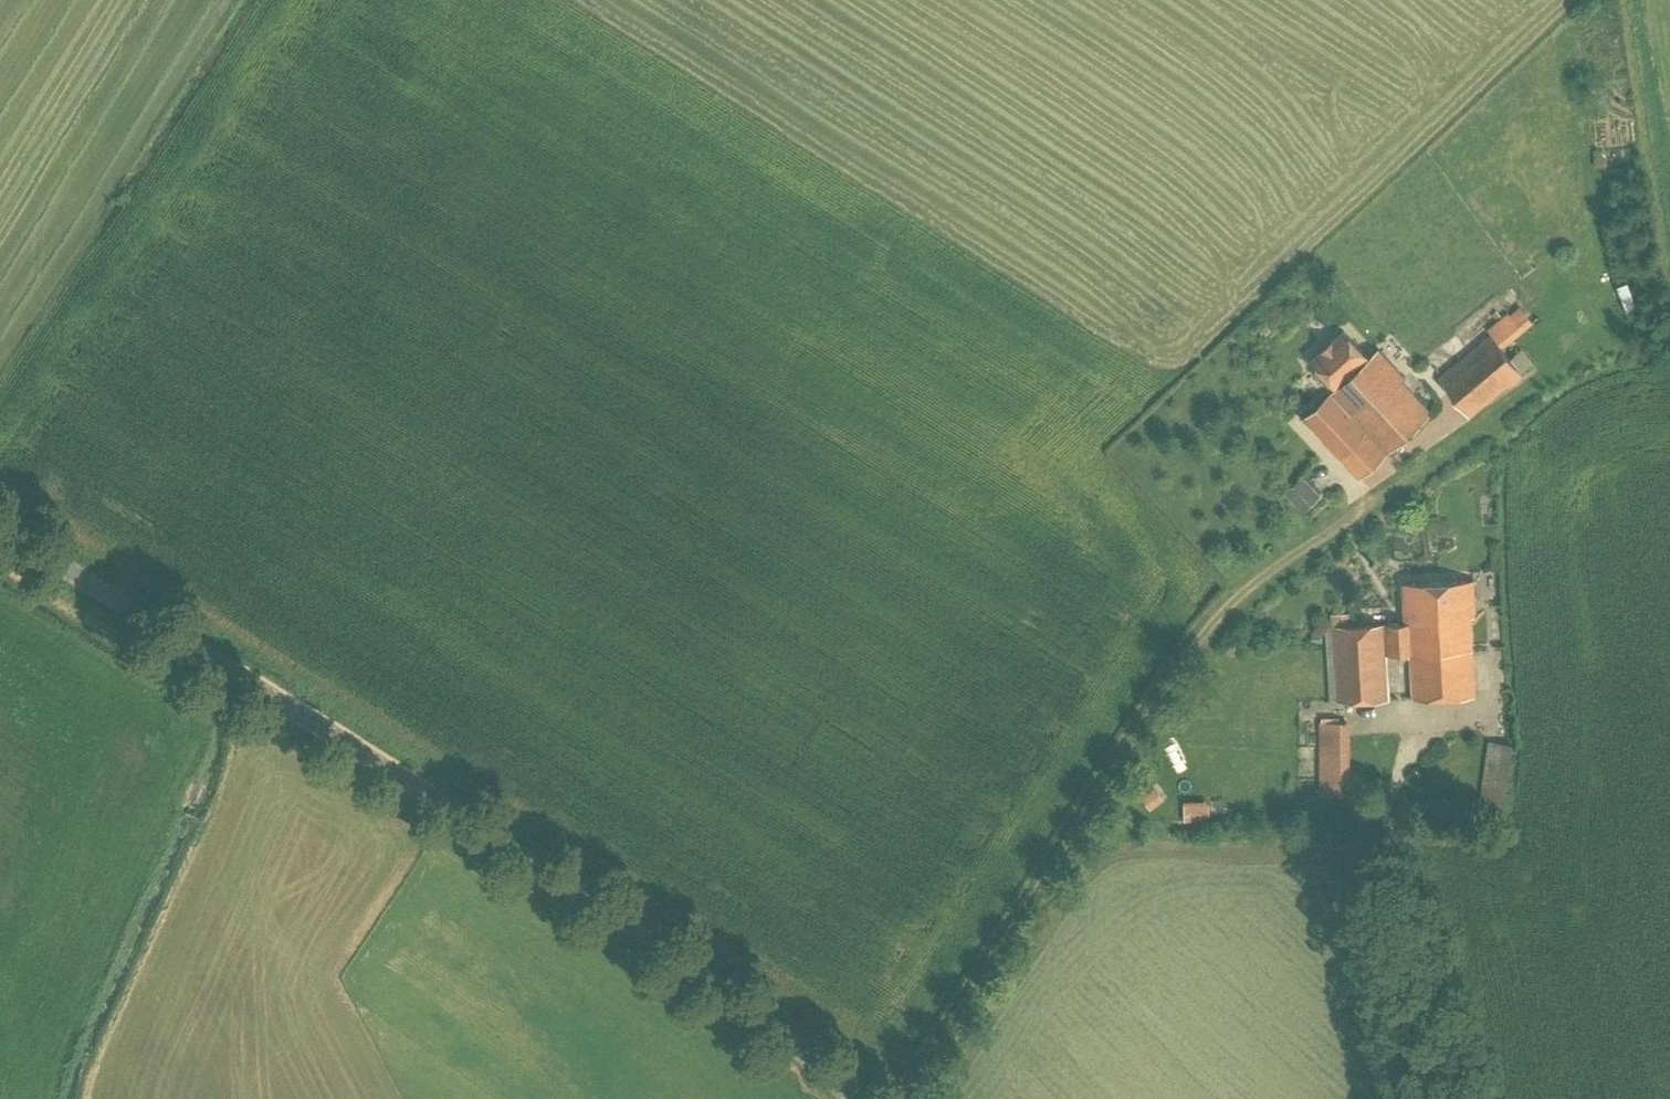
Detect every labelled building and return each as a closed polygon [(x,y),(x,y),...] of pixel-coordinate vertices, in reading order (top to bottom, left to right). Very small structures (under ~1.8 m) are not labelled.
[(1519,341),(1533,330),(1518,312),(1504,322),(1519,341)] [(1369,358),(1344,330),(1312,360),(1337,387),(1303,419),(1360,478),(1431,414),(1400,382),(1405,378),(1378,350),(1369,358)] [(1469,416),(1522,373),(1491,335),(1439,378),(1469,416)] [(1303,512),(1320,495),(1300,475),(1283,492),(1303,512)] [(1475,697),(1470,617),(1474,617),(1473,581),(1403,583),(1406,623),(1334,626),(1338,701),(1390,700),(1387,654),(1410,653),(1413,699),(1475,697)] [(1319,797),(1350,796),(1349,723),(1319,723),(1319,797)] [(1154,790),(1141,800),(1148,808),(1160,799),(1154,790)]
